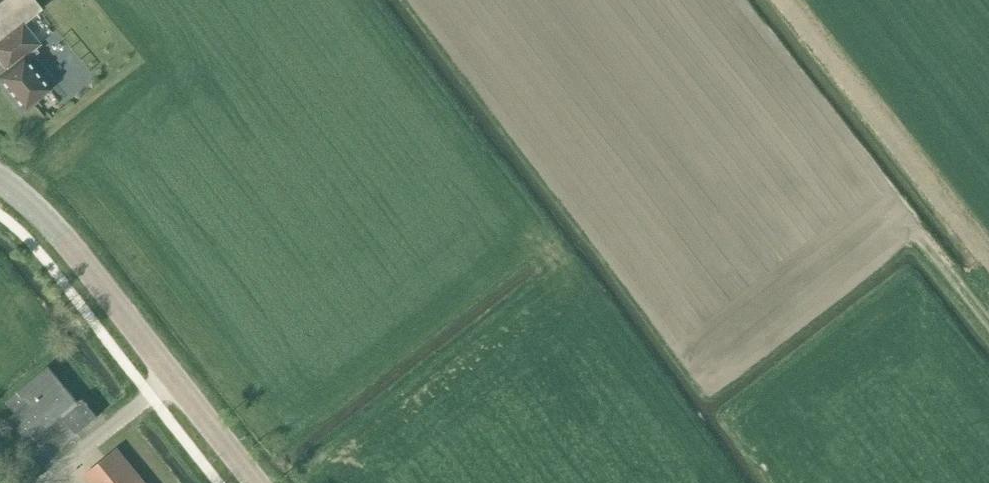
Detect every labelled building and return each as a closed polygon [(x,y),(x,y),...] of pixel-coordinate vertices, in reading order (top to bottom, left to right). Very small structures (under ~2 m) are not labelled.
[(0,74),(0,80),(24,110),(50,89),(62,79),(37,46),(40,43),(24,23),(41,9),(34,0),(0,0),(0,61),(6,69),(0,74)] [(46,365),(16,391),(17,392),(5,401),(15,412),(9,417),(24,436),(30,431),(35,437),(59,417),(59,418),(61,416),(75,434),(96,416),(81,398),(76,402),(46,365)] [(87,472),(83,475),(90,482),(142,482),(114,450),(87,472)]
